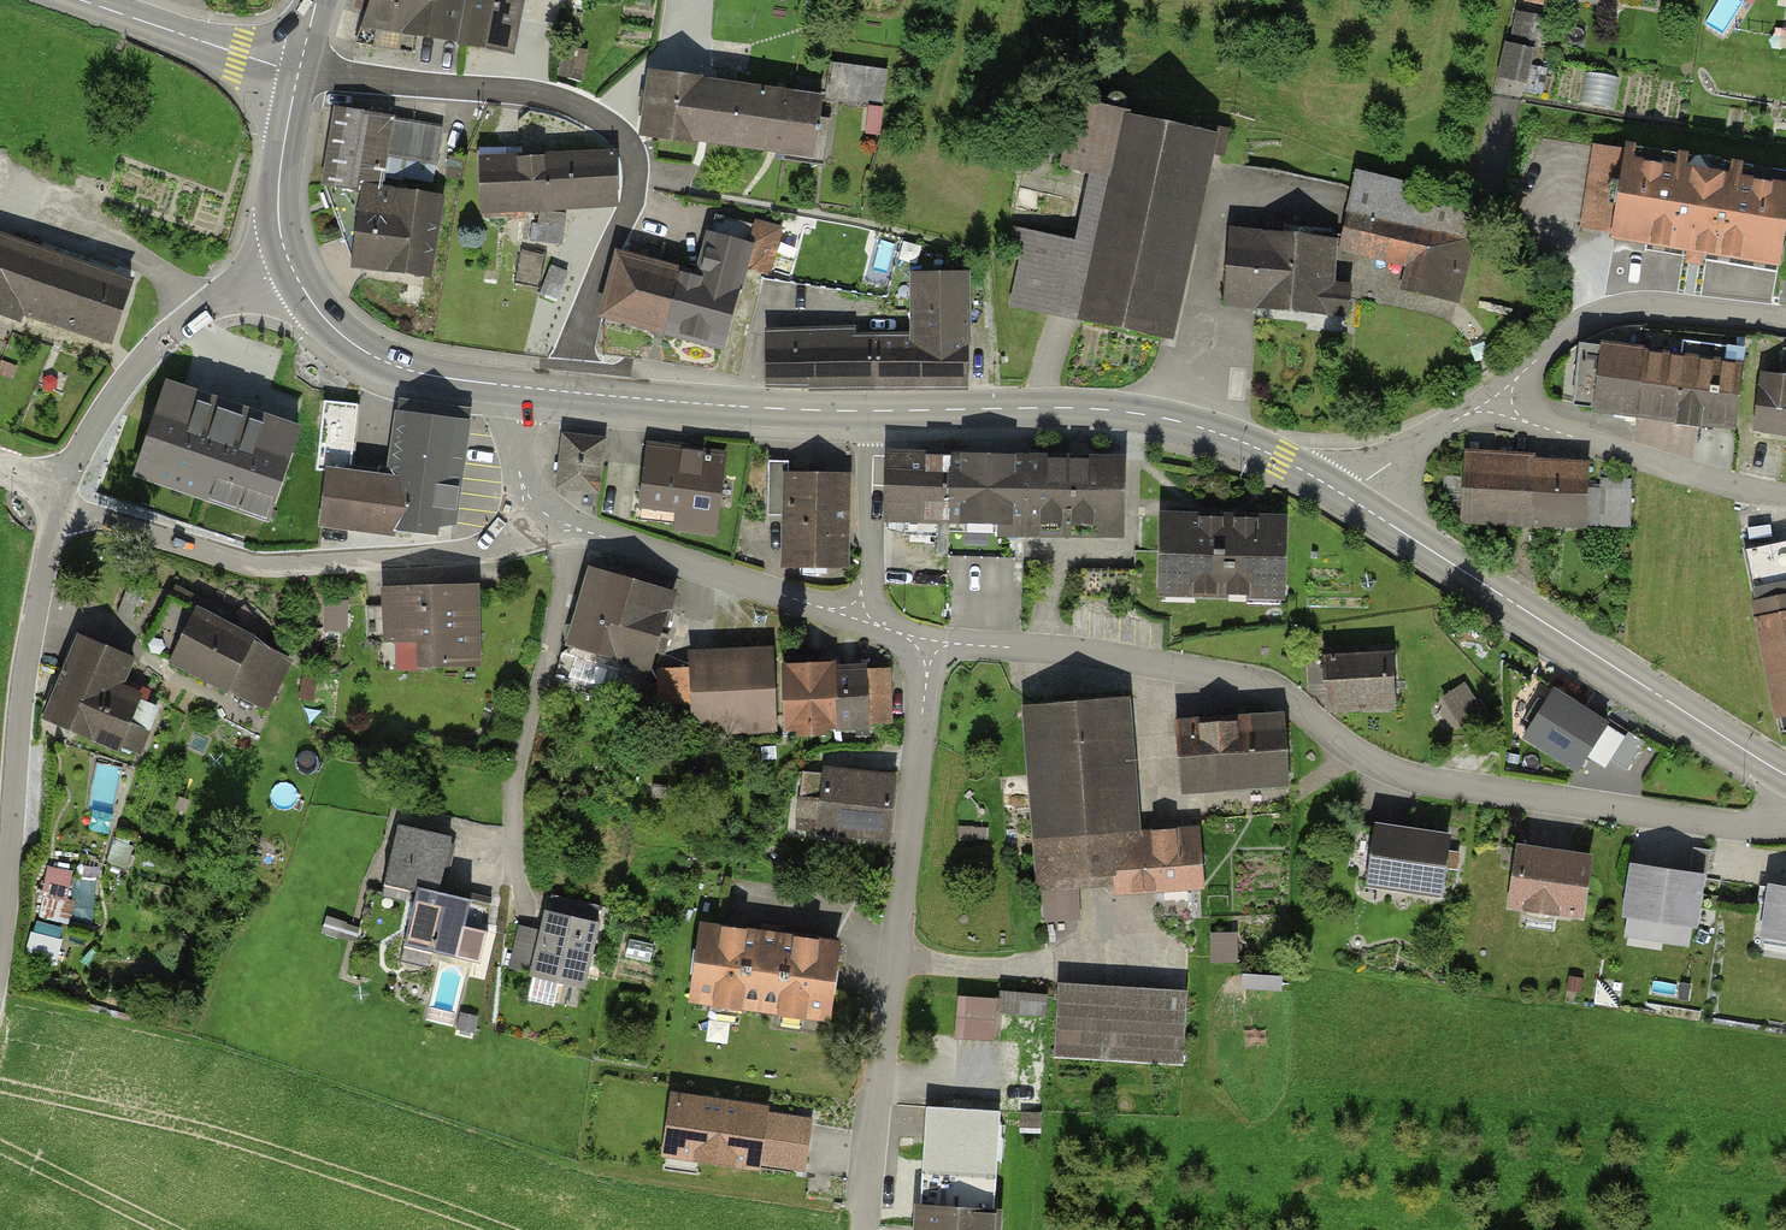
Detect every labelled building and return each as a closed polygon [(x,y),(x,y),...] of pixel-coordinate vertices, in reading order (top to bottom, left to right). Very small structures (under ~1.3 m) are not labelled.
[(363,25),(509,54),(520,0),(368,0),(363,25)] [(1772,31),(1785,33),(1785,0),(1776,0),(1772,31)] [(1509,11),(1509,78),(1534,79),(1535,11),(1509,11)] [(585,50),(566,46),(560,75),(580,79),(585,50)] [(888,71),(834,63),(828,102),(882,109),(888,71)] [(784,158),(811,162),(813,148),(824,150),(829,119),(817,118),(819,100),(653,76),(645,131),(785,151),(784,158)] [(1216,128),(1063,93),(1047,165),(1078,172),(1061,247),(1023,238),(1006,316),(1165,352),(1216,128)] [(337,108),(325,183),(376,192),(379,176),(388,119),(388,117),(337,108)] [(443,128),(388,119),(379,176),(397,179),(399,170),(428,175),(430,163),(437,164),(443,128)] [(1785,180),(1597,145),(1580,237),(1769,272),(1785,180)] [(610,152),(482,160),(485,210),(613,202),(610,152)] [(427,275),(442,198),(389,190),(386,205),(374,203),(376,192),(325,183),(354,265),(427,275)] [(628,258),(619,256),(603,313),(723,346),(746,265),(777,274),(782,258),(772,255),(779,229),(717,211),(698,278),(654,266),(658,251),(632,244),(628,258)] [(1465,241),(1338,213),(1336,238),(1335,251),(1405,268),(1400,290),(1451,302),(1465,241)] [(0,219),(0,311),(102,346),(131,263),(0,219)] [(564,227),(533,224),(532,241),(562,244),(564,227)] [(1336,238),(1214,230),(1209,309),(1330,317),(1335,251),(1336,238)] [(523,255),(521,280),(542,282),(544,257),(523,255)] [(567,272),(551,266),(540,294),(556,300),(567,272)] [(899,335),(760,332),(759,387),(961,391),(964,274),(901,272),(899,335)] [(1740,367),(1604,349),(1596,408),(1732,426),(1740,367)] [(1766,367),(1757,430),(1785,433),(1785,369),(1766,367)] [(300,428),(169,383),(138,473),(269,518),(300,428)] [(386,479),(317,470),(310,528),(453,545),(467,425),(394,416),(386,479)] [(604,440),(558,435),(552,490),(598,495),(604,440)] [(713,534),(725,451),(643,439),(630,523),(713,534)] [(890,455),(889,520),(999,522),(998,533),(1119,536),(1121,460),(890,455)] [(1582,464),(1468,459),(1465,520),(1579,525),(1582,464)] [(843,570),(846,476),(776,474),(774,568),(843,570)] [(1284,525),(1152,517),(1147,594),(1280,602),(1284,525)] [(1738,552),(1753,618),(1785,611),(1785,560),(1782,542),(1738,552)] [(672,599),(581,572),(559,646),(651,672),(672,599)] [(472,587),(371,594),(376,671),(477,664),(472,587)] [(350,630),(349,599),(327,599),(327,630),(350,630)] [(286,661),(168,605),(149,644),(177,658),(174,664),(264,707),(286,661)] [(1753,618),(1773,720),(1785,717),(1785,611),(1753,618)] [(44,720),(137,758),(157,710),(144,705),(150,691),(123,680),(131,660),(79,639),(44,720)] [(770,649),(684,653),(688,735),(774,732),(771,668),(770,649)] [(1327,661),(1329,711),(1391,709),(1389,658),(1327,661)] [(889,661),(771,668),(774,732),(893,726),(889,661)] [(1608,718),(1552,684),(1520,737),(1576,771),(1608,718)] [(1479,710),(1464,688),(1447,699),(1462,721),(1479,710)] [(1030,894),(1101,889),(1135,833),(1125,694),(1016,701),(1030,894)] [(1282,716),(1172,725),(1177,792),(1287,783),(1282,716)] [(895,779),(817,767),(806,836),(884,848),(895,779)] [(399,828),(387,886),(417,892),(407,945),(481,961),(487,905),(438,893),(449,839),(399,828)] [(1135,833),(1101,889),(1102,901),(1202,894),(1198,829),(1135,833)] [(1453,843),(1367,832),(1360,889),(1446,900),(1453,843)] [(1585,864),(1508,851),(1498,910),(1575,922),(1585,864)] [(80,872),(108,876),(111,858),(83,854),(80,872)] [(1694,879),(1622,869),(1615,922),(1688,933),(1694,879)] [(71,875),(49,870),(38,916),(68,923),(72,904),(64,902),(71,875)] [(1759,891),(1751,950),(1785,955),(1785,894),(1759,891)] [(594,926),(536,911),(520,975),(577,990),(594,926)] [(838,947),(704,929),(693,1001),(827,1020),(838,947)] [(1186,996),(1053,991),(1050,1062),(1184,1067),(1186,996)] [(1044,998),(994,994),(994,1001),(993,1016),(1042,1020),(1044,998)] [(993,1016),(994,1001),(953,997),(949,1040),(989,1044),(993,1016)] [(767,1109),(674,1095),(665,1154),(757,1168),(758,1162),(801,1169),(808,1122),(766,1116),(767,1109)] [(998,1113),(921,1104),(909,1206),(987,1215),(998,1113)] [(909,1206),(907,1229),(985,1229),(987,1215),(909,1206)]
